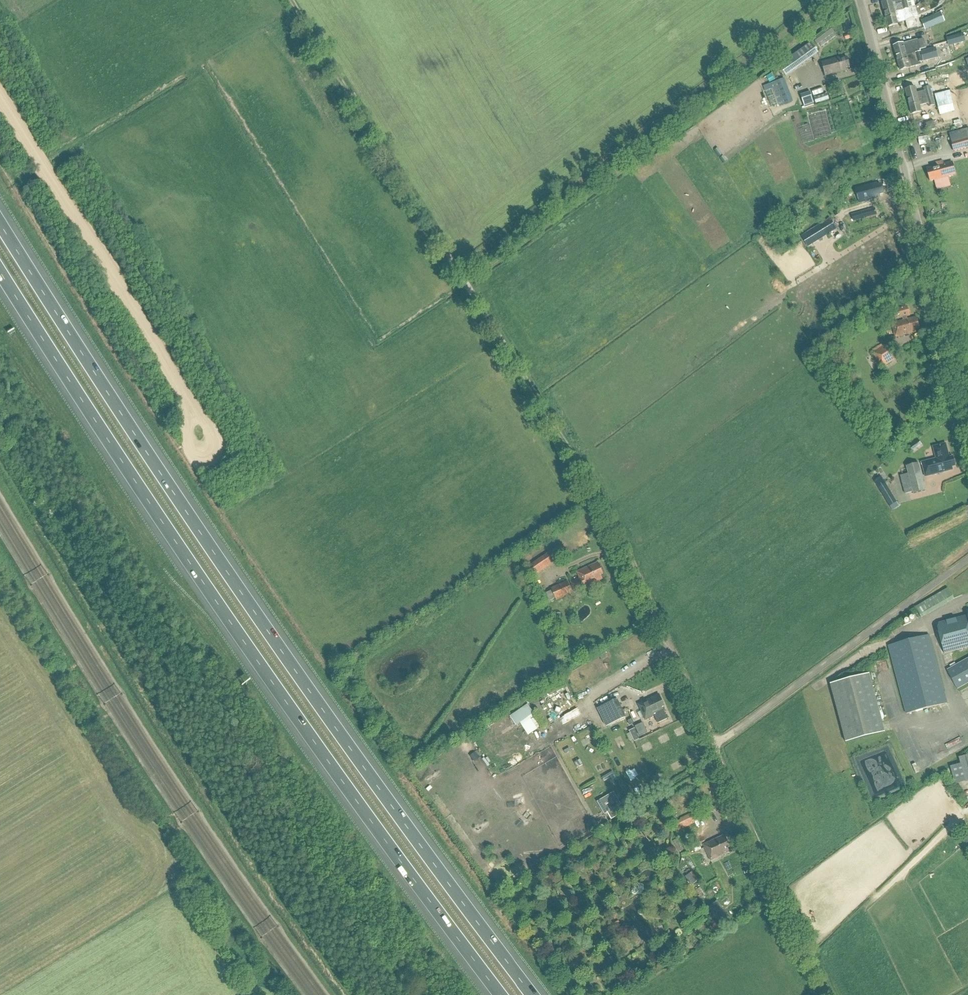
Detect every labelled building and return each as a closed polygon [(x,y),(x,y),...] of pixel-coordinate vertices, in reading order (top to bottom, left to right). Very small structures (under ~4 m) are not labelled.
[(885,15),(908,9),(908,7),(909,6),(907,0),(905,0),(900,1),(901,4),(893,6),(891,0),(882,3),(885,15)] [(885,15),(888,27),(898,25),(897,23),(906,21),(908,30),(917,27),(914,17),(917,16),(915,7),(908,9),(885,15)] [(925,31),(945,22),(941,13),(921,21),(925,31)] [(894,28),(887,30),(889,36),(896,35),(894,28)] [(963,34),(947,38),(950,46),(966,42),(963,34)] [(893,46),(896,58),(920,53),(923,51),(927,49),(925,41),(918,43),(918,40),(893,46)] [(778,67),(786,77),(819,53),(811,43),(778,67)] [(919,65),(919,63),(938,58),(936,48),(923,51),(920,53),(896,58),(900,71),(910,68),(919,65)] [(843,57),(822,62),(826,76),(846,70),(846,68),(850,67),(847,57),(843,59),(843,57)] [(944,67),(932,69),(934,79),(946,76),(944,67)] [(770,84),(780,108),(793,102),(784,78),(770,84)] [(905,91),(908,103),(932,96),(933,96),(930,87),(924,88),(925,91),(917,93),(915,88),(905,91)] [(828,94),(814,98),(816,104),(829,100),(828,94)] [(920,106),(928,104),(929,107),(935,105),(932,96),(908,103),(912,115),(922,112),(920,106)] [(967,148),(967,137),(951,142),(954,152),(967,148)] [(952,162),(926,169),(930,182),(956,175),(952,162)] [(876,184),(856,190),(860,203),(880,198),(880,195),(883,194),(881,185),(877,186),(876,184)] [(875,208),(852,215),(854,222),(877,216),(875,208)] [(830,219),(801,237),(808,247),(836,229),(830,219)] [(907,306),(893,310),(896,320),(910,317),(907,306)] [(916,318),(892,324),(896,338),(916,333),(915,330),(919,329),(916,318)] [(886,344),(872,353),(882,369),(896,360),(886,344)] [(882,370),(884,376),(891,372),(889,367),(882,370)] [(935,446),(938,458),(921,462),(925,477),(932,476),(932,475),(952,470),(951,467),(955,466),(953,457),(949,458),(945,443),(935,446)] [(906,467),(908,474),(900,476),(905,494),(913,492),(913,494),(926,491),(919,463),(906,467)] [(898,504),(906,500),(895,478),(887,483),(898,504)] [(878,487),(890,507),(897,502),(885,483),(878,487)] [(562,544),(546,555),(530,565),(536,574),(551,563),(567,553),(562,544)] [(580,578),(571,583),(575,592),(603,579),(601,576),(603,574),(598,562),(577,572),(580,578)] [(552,589),(557,601),(573,594),(568,582),(552,589)] [(948,588),(915,607),(921,618),(954,599),(948,588)] [(575,593),(569,597),(571,602),(578,599),(575,593)] [(937,627),(944,654),(967,647),(967,624),(966,616),(938,624),(937,627)] [(929,635),(888,646),(906,714),(947,703),(929,635)] [(947,670),(958,689),(967,683),(967,659),(947,670)] [(830,684),(846,743),(885,733),(869,674),(830,684)] [(600,685),(589,690),(591,694),(601,689),(600,685)] [(638,704),(645,720),(655,716),(658,723),(667,719),(662,708),(664,707),(659,695),(638,704)] [(540,713),(547,724),(552,721),(540,699),(522,710),(528,721),(523,724),(528,732),(539,726),(534,716),(540,713)] [(626,717),(617,699),(597,709),(606,727),(609,726),(626,717)] [(637,729),(641,737),(658,729),(653,720),(637,729)] [(639,739),(635,729),(629,731),(634,742),(639,739)] [(480,752),(485,757),(490,753),(486,748),(480,752)] [(959,757),(961,764),(950,767),(955,785),(967,781),(967,755),(959,757)] [(541,799),(531,806),(538,815),(547,807),(541,799)] [(605,809),(612,820),(623,813),(616,803),(605,809)] [(681,820),(675,823),(679,831),(695,823),(691,813),(680,819),(681,820)] [(724,835),(703,845),(711,861),(729,852),(727,848),(730,847),(724,835)] [(695,873),(702,882),(708,877),(701,868),(695,873)] [(708,907),(715,917),(725,911),(718,901),(708,907)]
